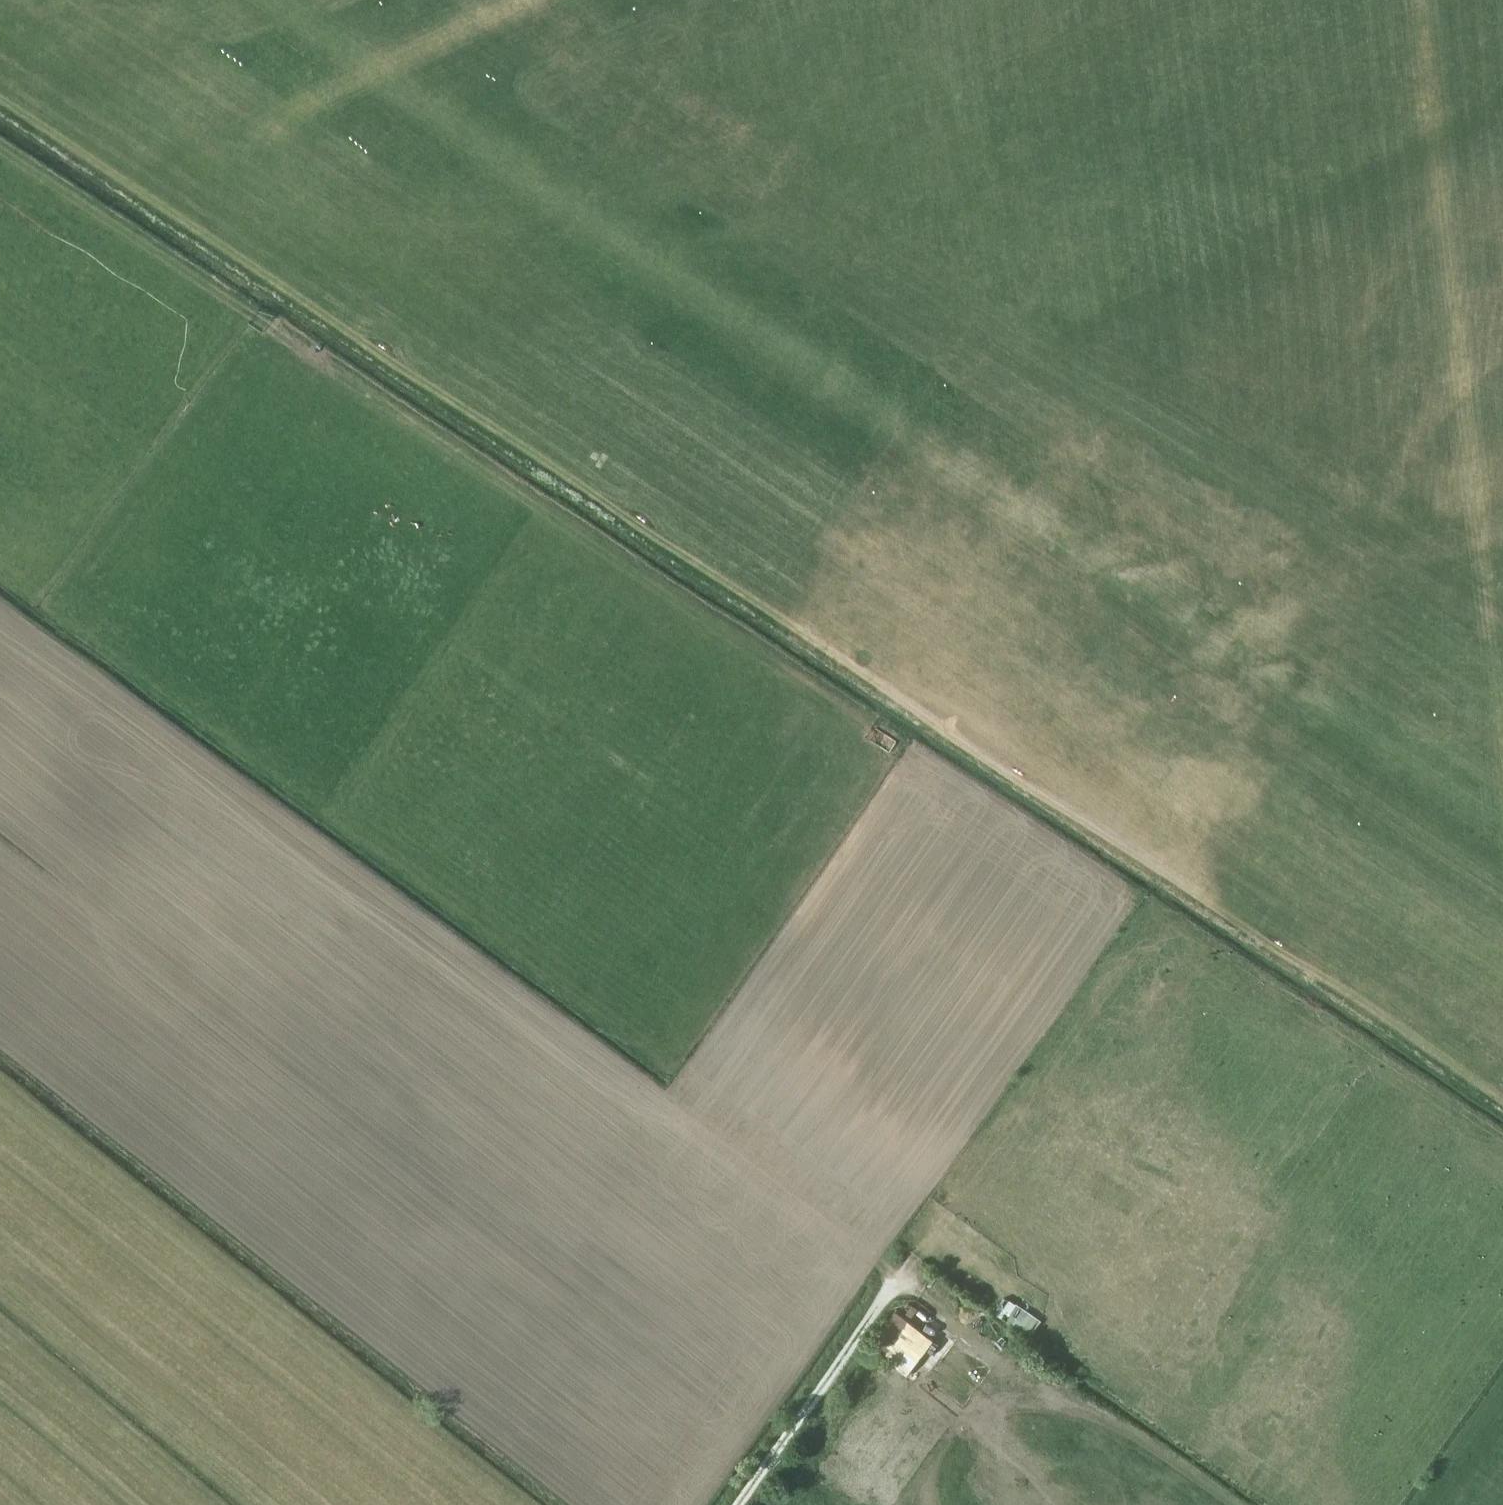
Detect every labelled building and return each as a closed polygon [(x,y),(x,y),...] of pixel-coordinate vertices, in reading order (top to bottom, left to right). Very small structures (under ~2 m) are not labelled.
[(995,1310),(994,1311),(997,1314),(1017,1329),(1028,1337),(1028,1336),(1039,1321),(1007,1298),(1005,1297),(995,1310)] [(894,1313),(871,1344),(884,1354),(888,1349),(898,1335),(900,1337),(923,1353),(932,1341),(898,1316),(894,1313)] [(911,1367),(893,1355),(889,1361),(906,1374),(911,1367)] [(880,1460),(868,1465),(871,1474),(883,1469),(880,1460)]
